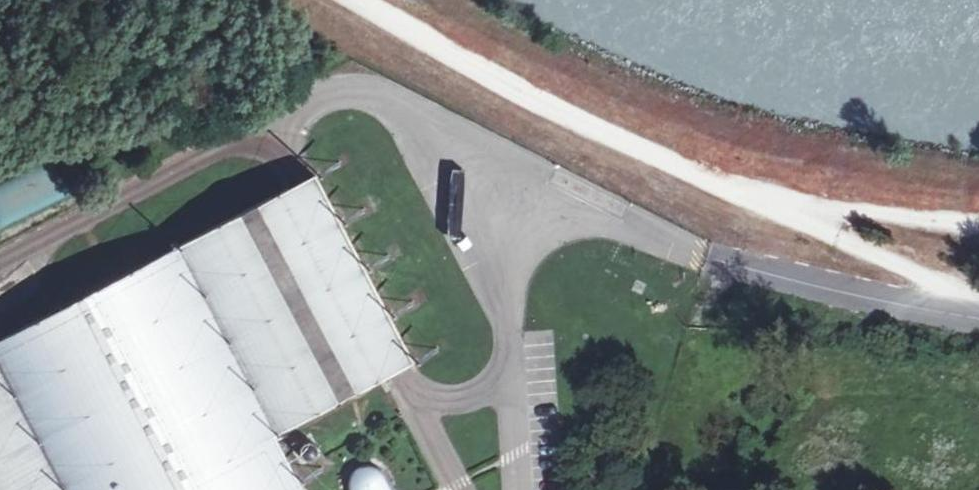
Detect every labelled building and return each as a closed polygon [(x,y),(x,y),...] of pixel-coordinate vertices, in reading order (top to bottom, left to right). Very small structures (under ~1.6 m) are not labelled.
[(20,328),(101,489),(301,489),(297,481),(274,437),(414,363),(417,361),(391,312),(368,267),(343,220),(318,171),(312,175),(287,188),(20,328)] [(20,328),(0,338),(0,489),(101,489),(20,328)] [(391,481),(385,473),(379,468),(372,464),(367,463),(360,464),(356,466),(352,469),(349,474),(346,483),(346,489),(347,489),(396,489),(391,481)]
